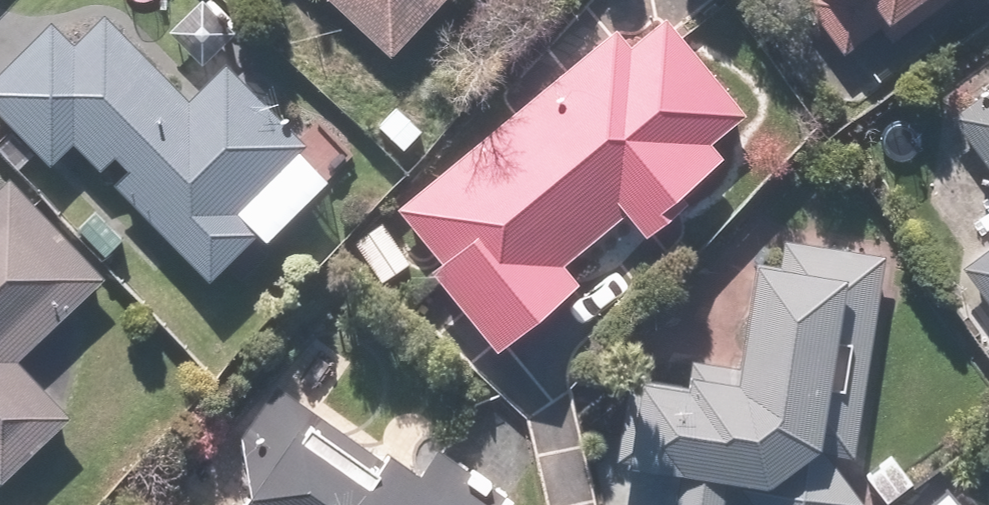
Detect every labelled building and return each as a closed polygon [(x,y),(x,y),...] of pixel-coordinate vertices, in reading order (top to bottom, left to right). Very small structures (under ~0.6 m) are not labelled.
[(218,0),(211,0),(179,29),(210,63),(246,31),(218,0)] [(399,56),(455,0),(344,0),(399,56)] [(850,45),(887,20),(898,36),(926,18),(915,0),(820,0),(850,45)] [(642,37),(625,16),(397,202),(510,341),(595,272),(578,251),(636,203),(655,226),(738,159),(724,141),(761,111),(677,8),(642,37)] [(72,13),(0,77),(0,87),(63,158),(83,140),(108,168),(130,148),(142,162),(126,177),(219,281),(271,234),(277,240),(343,181),(312,146),(322,138),(245,52),(200,93),(129,13),(97,41),(72,13)] [(961,113),(988,150),(988,92),(961,113)] [(940,100),(887,136),(929,200),(983,164),(940,100)] [(7,481),(82,413),(31,356),(120,276),(28,174),(0,200),(0,473),(7,481)] [(890,246),(773,229),(758,362),(632,365),(634,462),(697,460),(697,494),(737,495),(739,484),(752,489),(764,504),(868,504),(874,501),(857,471),(867,460),(890,246)] [(967,260),(988,290),(988,243),(967,260)] [(278,374),(189,504),(506,504),(515,491),(398,411),(376,443),(278,374)] [(960,487),(939,504),(975,504),(960,487)]
